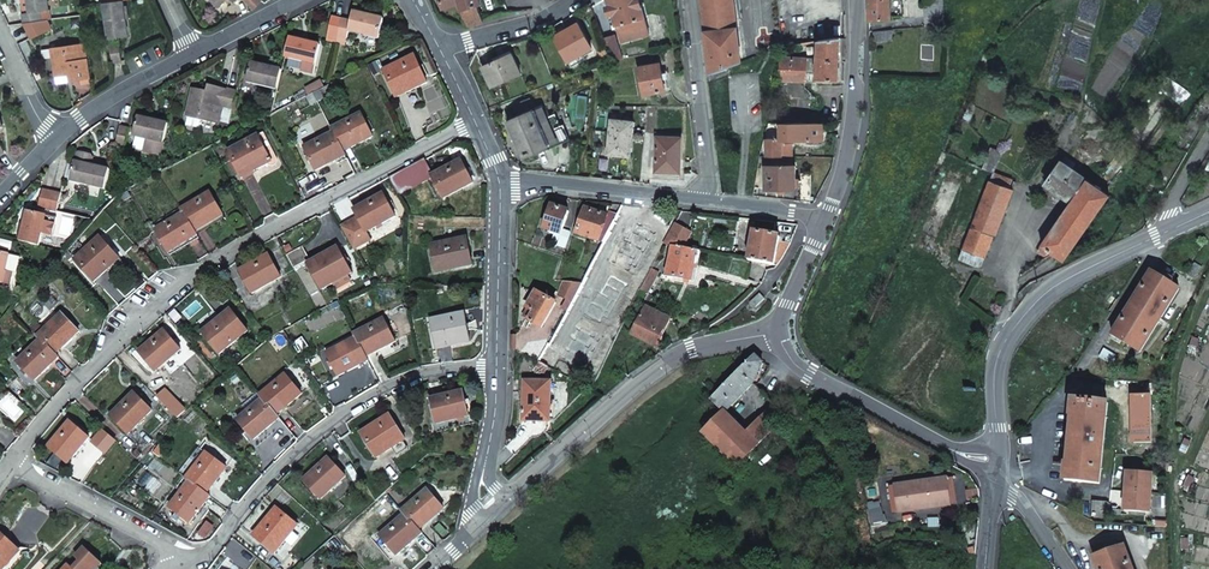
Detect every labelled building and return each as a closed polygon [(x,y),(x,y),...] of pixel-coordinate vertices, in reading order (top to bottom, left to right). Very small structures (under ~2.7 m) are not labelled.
[(24,22),(43,19),(50,18),(48,0),(28,0),(30,12),(23,13),(24,22)] [(104,3),(109,39),(128,36),(123,0),(122,0),(112,2),(104,3)] [(220,9),(229,0),(211,0),(220,9)] [(261,2),(258,0),(244,0),(253,9),(261,2)] [(442,5),(460,0),(467,23),(485,18),(480,2),(481,2),(480,0),(440,0),(442,5)] [(648,34),(638,0),(608,0),(610,6),(606,8),(609,17),(613,16),(620,42),(648,34)] [(741,62),(736,19),(742,18),(739,0),(701,0),(710,74),(741,62)] [(868,22),(890,21),(889,0),(868,0),(868,22)] [(924,27),(943,26),(941,0),(923,0),(924,27)] [(353,22),(343,19),(339,36),(349,38),(350,31),(380,38),(384,19),(355,12),(353,22)] [(339,36),(343,19),(333,17),(327,40),(337,42),(339,36)] [(581,54),(590,49),(577,23),(554,36),(570,66),(584,60),(581,54)] [(890,32),(872,34),(873,42),(891,41),(890,32)] [(294,39),(290,38),(285,57),(303,62),(301,71),(314,74),(321,46),(307,43),(308,38),(294,35),(294,39)] [(349,38),(339,36),(337,42),(337,43),(347,45),(349,38)] [(610,62),(621,59),(615,36),(603,39),(610,62)] [(836,81),(839,38),(801,45),(802,52),(816,50),(815,61),(782,59),(780,81),(815,82),(815,81),(836,81)] [(70,81),(90,79),(85,43),(51,47),(54,76),(69,74),(70,81)] [(121,61),(118,44),(109,45),(111,63),(121,61)] [(599,53),(602,64),(608,62),(605,50),(599,53)] [(490,86),(520,73),(511,53),(482,66),(490,86)] [(396,96),(427,81),(414,55),(384,70),(396,96)] [(277,89),(282,70),(252,63),(247,82),(277,89)] [(642,95),(664,92),(659,64),(637,68),(642,95)] [(309,94),(325,86),(322,80),(306,89),(309,94)] [(218,123),(226,91),(207,86),(205,92),(191,88),(184,116),(218,125),(218,123)] [(235,93),(226,91),(218,123),(228,125),(235,93)] [(523,155),(556,141),(546,117),(541,108),(508,122),(523,155)] [(362,113),(332,129),(333,131),(344,152),(373,136),(362,113)] [(554,114),(546,117),(556,141),(560,140),(555,128),(559,126),(554,114)] [(632,123),(620,121),(620,117),(611,116),(607,155),(629,157),(632,123)] [(160,156),(168,124),(138,117),(133,136),(147,140),(144,151),(160,156)] [(820,139),(820,123),(782,123),(782,139),(820,139)] [(130,129),(121,126),(116,144),(126,146),(130,129)] [(344,152),(333,131),(304,147),(315,170),(345,154),(344,152)] [(266,141),(263,143),(259,135),(228,151),(241,177),(272,161),(267,151),(271,149),(266,141)] [(655,171),(679,172),(680,138),(656,138),(655,171)] [(782,144),(782,139),(767,139),(767,156),(793,156),(793,144),(782,144)] [(105,189),(110,170),(92,166),(95,155),(82,152),(76,155),(70,181),(105,189)] [(474,182),(462,159),(432,175),(443,198),(474,182)] [(430,176),(422,160),(390,177),(398,193),(430,176)] [(1063,261),(1109,196),(1087,180),(1057,160),(1039,187),(1062,204),(1038,251),(1047,258),(1051,252),(1063,261)] [(796,166),(765,166),(765,189),(796,189),(796,166)] [(961,250),(984,259),(996,230),(1015,183),(992,173),(970,228),(961,250)] [(801,174),(801,202),(811,203),(811,174),(801,174)] [(48,209),(52,191),(43,189),(38,206),(48,209)] [(61,194),(52,191),(48,209),(57,211),(61,194)] [(210,192),(181,210),(184,213),(195,231),(223,214),(210,192)] [(342,226),(353,248),(369,239),(365,232),(395,216),(383,193),(354,209),(358,217),(342,226)] [(560,235),(568,212),(551,206),(543,229),(560,235)] [(614,220),(617,214),(608,213),(607,216),(584,208),(575,234),(601,243),(614,220)] [(28,209),(20,240),(40,245),(43,233),(53,236),(57,217),(28,209)] [(195,231),(184,213),(155,230),(168,251),(197,235),(195,231)] [(681,226),(690,227),(691,214),(682,213),(681,226)] [(622,224),(614,220),(601,243),(582,278),(600,287),(609,271),(612,273),(618,263),(614,261),(635,221),(626,216),(622,224)] [(747,261),(774,266),(779,237),(752,233),(747,261)] [(94,282),(121,258),(101,236),(74,259),(94,282)] [(436,272),(472,265),(466,237),(430,245),(436,272)] [(287,254),(295,268),(310,259),(302,246),(287,254)] [(323,288),(352,272),(338,247),(308,263),(323,288)] [(699,252),(670,247),(665,277),(690,281),(693,266),(696,267),(699,252)] [(4,283),(10,285),(13,272),(7,271),(11,254),(0,251),(0,282),(4,283)] [(252,292),(282,276),(270,254),(240,271),(252,292)] [(1127,311),(1112,335),(1121,341),(1119,345),(1136,356),(1139,351),(1140,352),(1159,323),(1163,325),(1165,321),(1161,319),(1179,289),(1178,288),(1180,284),(1163,273),(1160,278),(1152,272),(1137,296),(1133,294),(1124,309),(1127,311)] [(580,283),(564,281),(557,294),(570,301),(580,283)] [(535,292),(526,309),(533,313),(528,320),(541,328),(555,303),(535,292)] [(651,344),(665,317),(642,306),(629,334),(651,344)] [(220,353),(249,330),(232,308),(202,331),(220,353)] [(533,313),(526,309),(522,316),(528,320),(533,313)] [(63,313),(38,337),(41,340),(56,356),(81,331),(63,313)] [(436,348),(470,341),(464,313),(430,320),(436,348)] [(384,319),(355,334),(356,337),(366,356),(395,341),(384,319)] [(155,371),(181,349),(165,330),(138,352),(155,371)] [(1197,336),(1192,345),(1197,348),(1202,339),(1197,336)] [(337,375),(368,360),(366,356),(356,337),(326,353),(337,375)] [(56,356),(41,340),(17,360),(35,380),(59,359),(56,356)] [(710,400),(723,412),(726,412),(754,383),(767,354),(761,348),(710,400)] [(1112,363),(1117,356),(1105,348),(1100,356),(1112,363)] [(285,374),(259,394),(262,397),(276,414),(301,394),(285,374)] [(549,422),(550,381),(523,381),(522,421),(549,422)] [(435,423),(469,415),(463,391),(429,399),(435,423)] [(128,434),(153,411),(135,392),(110,416),(128,434)] [(276,414),(262,397),(236,420),(253,440),(279,418),(276,414)] [(1073,416),(1068,464),(1066,464),(1065,480),(1100,484),(1108,403),(1073,399),(1071,416),(1073,416)] [(703,433),(737,467),(750,453),(787,416),(774,404),(745,433),(726,412),(723,412),(703,433)] [(1140,416),(1141,405),(1123,404),(1122,415),(1140,416)] [(375,458),(404,439),(389,414),(359,434),(375,458)] [(49,445),(67,462),(90,436),(71,419),(49,445)] [(208,451),(186,478),(190,481),(206,494),(227,467),(208,451)] [(321,498),(346,475),(328,455),(303,479),(321,498)] [(1127,472),(1125,491),(1151,492),(1152,473),(1127,472)] [(1191,486),(1196,477),(1191,474),(1186,483),(1191,486)] [(950,504),(956,503),(953,478),(947,479),(947,478),(931,480),(931,481),(910,484),(910,483),(894,485),(894,486),(889,486),(892,512),(898,511),(898,512),(913,510),(913,509),(935,506),(935,507),(950,505),(950,504)] [(206,494),(190,481),(169,507),(190,523),(210,497),(206,494)] [(426,488),(402,509),(405,512),(420,529),(443,508),(426,488)] [(1125,491),(1124,510),(1150,512),(1151,492),(1125,491)] [(1110,502),(1093,501),(1092,521),(1096,523),(1109,523),(1110,502)] [(274,552),(298,524),(278,506),(253,534),(274,552)] [(396,553),(422,531),(420,529),(405,512),(380,534),(396,553)] [(17,547),(0,531),(0,565),(17,547)] [(1124,546),(1123,547),(1121,542),(1102,549),(1103,554),(1093,558),(1098,568),(1133,568),(1124,546)] [(75,555),(79,560),(72,568),(67,564),(62,568),(89,568),(98,560),(83,546),(75,555)] [(0,565),(0,568),(1,568),(20,550),(17,547),(0,565)] [(101,562),(98,560),(89,568),(94,568),(101,562)]
